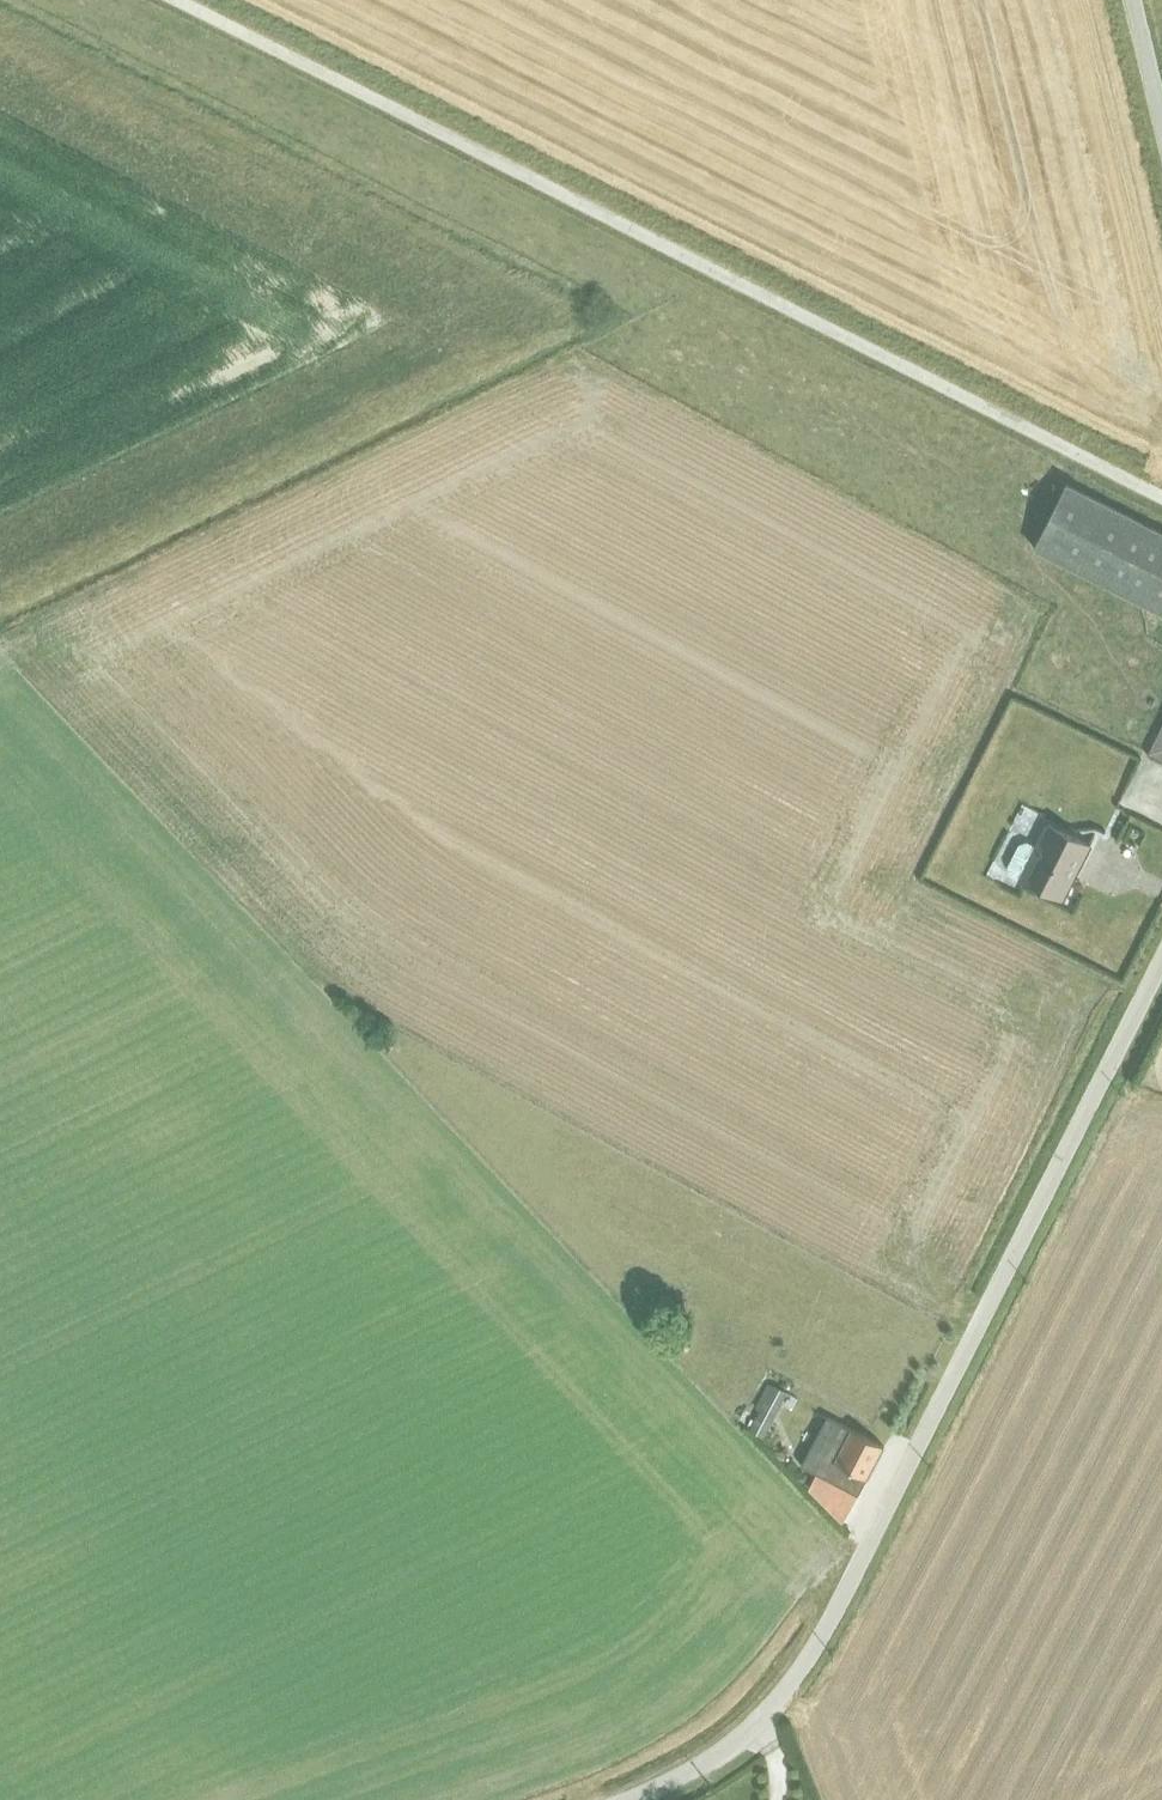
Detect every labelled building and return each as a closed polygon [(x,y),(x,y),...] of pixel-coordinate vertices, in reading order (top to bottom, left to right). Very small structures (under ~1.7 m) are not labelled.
[(1067,482),(1035,546),(1161,611),(1161,531),(1067,482)] [(1161,757),(1161,726),(1150,751),(1161,757)] [(1091,843),(1048,820),(1036,843),(1028,840),(1020,843),(1009,864),(1013,873),(1064,898),(1091,843)] [(753,1424),(751,1429),(765,1436),(788,1391),(769,1382),(756,1407),(761,1409),(755,1419),(752,1418),(749,1422),(753,1424)] [(885,1446),(844,1424),(818,1472),(859,1494),(885,1446)]
